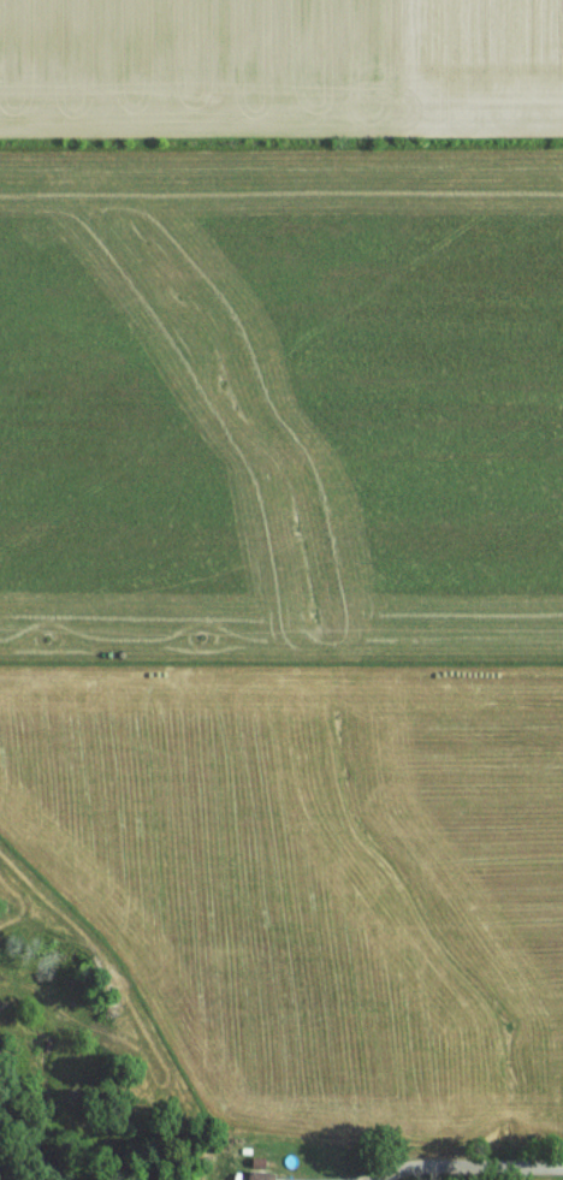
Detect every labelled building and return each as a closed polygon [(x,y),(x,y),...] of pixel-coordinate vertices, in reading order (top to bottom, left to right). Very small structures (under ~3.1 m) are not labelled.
[(272,1171),(245,1169),(244,1179),(271,1179),(272,1171)]
